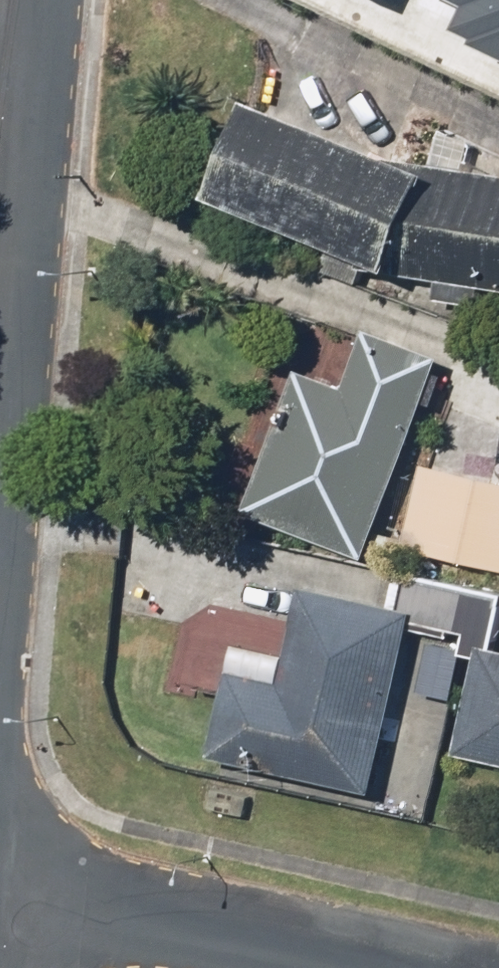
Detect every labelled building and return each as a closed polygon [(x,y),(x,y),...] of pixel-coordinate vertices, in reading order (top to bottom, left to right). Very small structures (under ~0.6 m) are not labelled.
[(466,13),(455,37),(475,47),(472,53),(498,65),(498,0),(437,0),(466,13)] [(249,111),(208,206),(328,258),(321,274),(356,289),(363,274),(383,283),(416,288),(414,302),(476,312),(478,298),(498,301),(498,188),(408,174),(249,111)] [(369,570),(441,372),(353,340),(335,388),(292,372),(237,522),(369,570)] [(420,466),(398,560),(498,583),(498,484),(420,466)] [(288,663),(235,651),(209,765),(370,801),(412,615),(305,591),(288,663)] [(483,651),(459,766),(498,775),(498,654),(483,651)]
